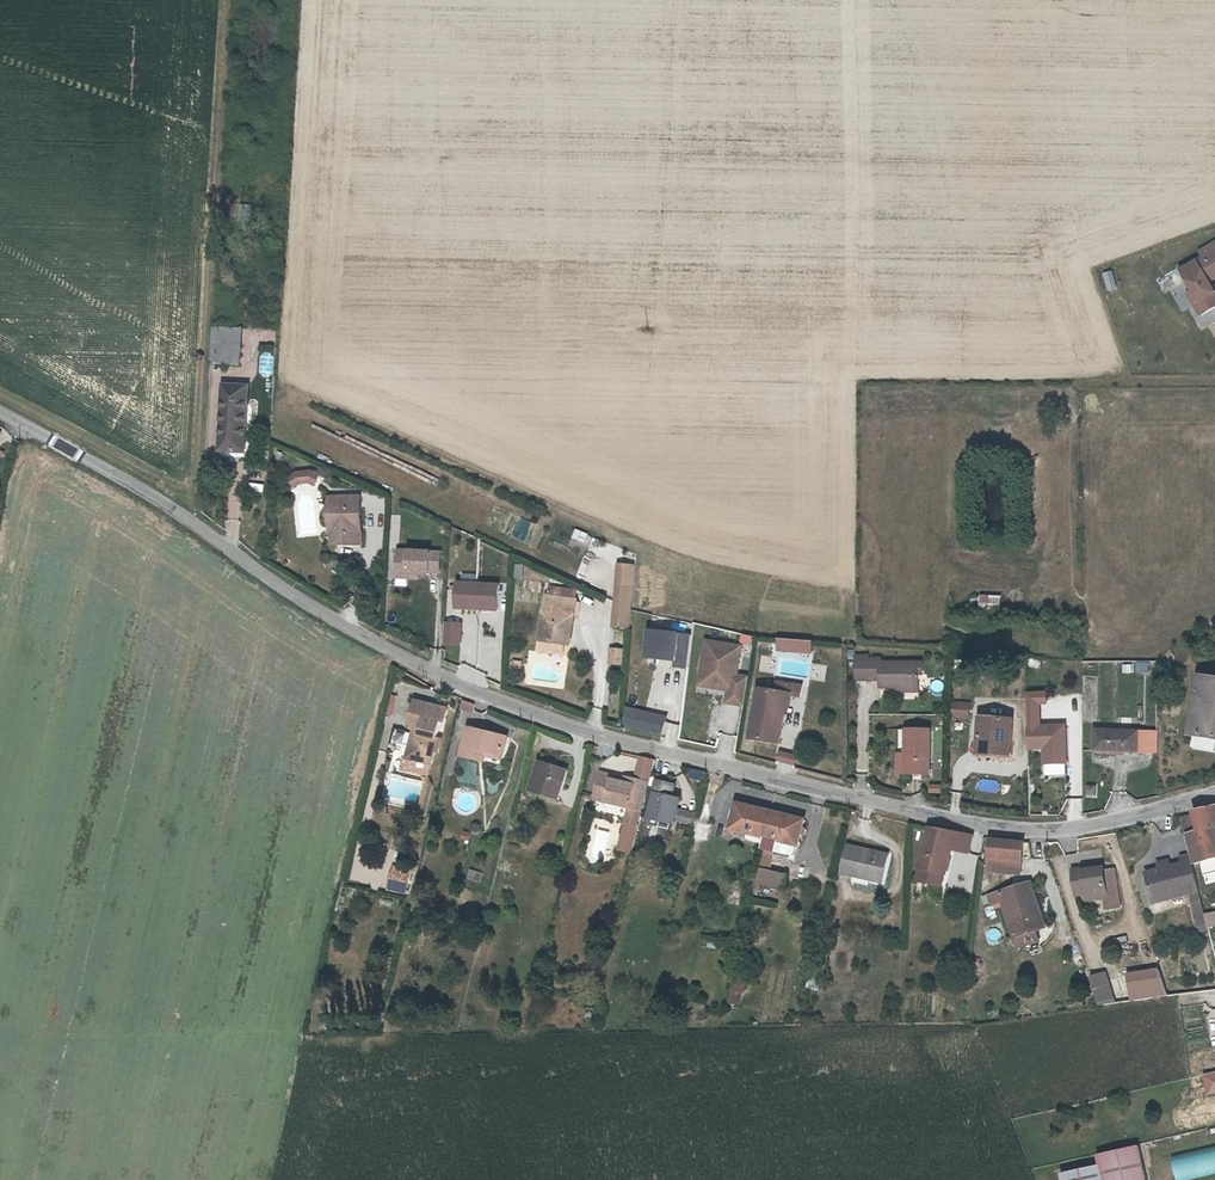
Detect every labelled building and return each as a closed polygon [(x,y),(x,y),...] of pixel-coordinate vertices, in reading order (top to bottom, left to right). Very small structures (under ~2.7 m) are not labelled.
[(242,204),(240,221),(252,222),(253,205),(242,204)] [(1212,245),(1199,252),(1202,259),(1179,271),(1190,292),(1196,303),(1191,305),(1198,317),(1214,308),(1209,300),(1210,296),(1214,294),(1207,281),(1207,278),(1214,274),(1214,275),(1214,251),(1212,245)] [(1107,291),(1119,288),(1115,270),(1103,272),(1107,291)] [(1190,292),(1186,295),(1191,305),(1196,303),(1190,292)] [(213,330),(213,344),(239,347),(241,330),(214,326),(213,330)] [(212,364),(236,366),(239,347),(213,344),(212,364)] [(261,375),(274,375),(274,353),(261,353),(261,375)] [(223,390),(220,453),(244,455),(248,391),(223,390)] [(296,476),(289,481),(295,489),(300,485),(309,484),(308,474),(296,476)] [(308,474),(309,484),(315,487),(319,477),(311,474),(308,474)] [(252,492),(264,491),(264,484),(252,484),(252,492)] [(329,525),(331,525),(336,525),(336,547),(360,547),(361,500),(329,501),(329,525)] [(573,539),(587,543),(590,533),(576,529),(573,539)] [(397,578),(444,578),(444,550),(397,549),(397,578)] [(517,564),(516,600),(525,600),(526,564),(517,564)] [(457,582),(457,611),(504,611),(504,583),(457,582)] [(1003,607),(1003,596),(983,595),(982,607),(1003,607)] [(981,609),(981,597),(972,596),(971,609),(981,609)] [(548,598),(542,641),(566,645),(570,626),(574,626),(578,603),(548,598)] [(616,603),(616,614),(628,615),(629,609),(616,603)] [(616,614),(615,630),(627,631),(628,615),(616,614)] [(446,623),(446,647),(464,647),(464,623),(446,623)] [(651,629),(647,660),(690,666),(694,634),(651,629)] [(742,643),(755,645),(757,636),(744,634),(742,643)] [(779,640),(779,653),(815,654),(815,640),(779,640)] [(540,652),(564,656),(566,645),(542,641),(540,652)] [(741,650),(715,646),(714,649),(705,648),(699,682),(711,684),(717,692),(719,693),(724,689),(728,690),(727,694),(725,706),(743,710),(743,709),(743,710),(748,681),(736,679),(741,650)] [(612,652),(611,666),(622,667),(623,652),(612,652)] [(881,663),(859,663),(858,686),(881,686),(881,694),(896,693),(920,693),(919,682),(919,667),(880,667),(881,663)] [(1136,667),(1135,677),(1147,678),(1148,668),(1136,667)] [(1214,739),(1214,680),(1201,677),(1201,680),(1193,735),(1214,739)] [(711,684),(699,682),(698,689),(717,692),(711,684)] [(791,688),(788,700),(794,702),(807,705),(809,692),(791,688)] [(1028,692),(1030,751),(1045,750),(1046,776),(1070,776),(1068,723),(1044,724),(1043,705),(1051,704),(1051,691),(1028,692)] [(751,742),(774,748),(778,733),(787,735),(791,717),(782,715),(786,700),(762,694),(751,742)] [(782,715),(791,717),(794,702),(788,700),(786,700),(782,715)] [(417,747),(414,759),(431,763),(434,752),(438,752),(441,740),(437,739),(441,723),(445,723),(448,710),(415,701),(408,726),(421,730),(421,735),(415,733),(412,745),(417,747)] [(970,704),(954,704),(954,717),(970,717),(970,704)] [(624,727),(665,737),(669,716),(628,707),(624,727)] [(982,717),(982,755),(1015,757),(1016,718),(982,717)] [(483,752),(505,757),(509,739),(469,729),(462,757),(480,762),(483,752)] [(1098,729),(1097,749),(1112,749),(1111,754),(1127,755),(1127,749),(1159,751),(1158,730),(1098,729)] [(778,733),(774,748),(783,750),(787,735),(778,733)] [(900,762),(900,782),(931,782),(932,736),(904,736),(904,755),(910,755),(910,762),(900,762)] [(408,758),(414,759),(417,747),(412,745),(408,758)] [(778,761),(797,766),(800,755),(781,750),(778,761)] [(503,762),(505,757),(483,752),(480,762),(485,763),(487,758),(503,762)] [(635,780),(647,783),(650,784),(655,761),(641,758),(635,780)] [(540,762),(531,792),(559,801),(568,771),(540,762)] [(693,769),(691,778),(706,782),(709,773),(693,769)] [(601,772),(596,794),(608,797),(607,801),(629,807),(626,822),(636,825),(647,783),(635,780),(626,778),(624,784),(613,780),(614,776),(601,772)] [(657,796),(651,818),(672,823),(672,821),(675,811),(677,801),(673,800),(676,788),(661,784),(657,796)] [(931,793),(944,794),(944,784),(931,784),(931,793)] [(1097,797),(1098,785),(1086,785),(1086,797),(1097,797)] [(413,802),(421,805),(424,790),(417,788),(413,802)] [(1198,832),(1214,827),(1214,806),(1192,812),(1193,816),(1198,832)] [(732,832),(748,836),(766,841),(772,816),(739,808),(732,832)] [(675,811),(672,821),(694,827),(695,821),(696,817),(675,811)] [(763,851),(766,852),(778,855),(797,859),(806,824),(772,816),(766,841),(763,851)] [(1187,835),(1198,832),(1193,816),(1180,819),(1184,836),(1187,835)] [(670,828),(672,823),(651,818),(650,823),(670,828)] [(692,836),(706,840),(710,826),(695,821),(694,827),(692,836)] [(636,825),(626,822),(620,842),(634,846),(639,826),(636,825)] [(1187,835),(1202,889),(1208,888),(1206,883),(1209,882),(1203,864),(1214,860),(1214,827),(1198,832),(1187,835)] [(921,869),(919,880),(944,886),(946,873),(947,873),(951,851),(952,844),(968,845),(970,834),(927,829),(920,869),(921,869)] [(766,841),(748,836),(746,847),(763,851),(766,841)] [(987,854),(1022,858),(1024,839),(989,836),(987,854)] [(634,846),(620,842),(619,849),(632,853),(634,846)] [(952,844),(951,851),(967,853),(968,845),(952,844)] [(844,874),(856,877),(857,871),(873,876),(872,882),(885,885),(892,857),(851,846),(844,874)] [(773,875),(778,855),(766,852),(758,885),(787,892),(790,880),(773,875)] [(1021,872),(1022,858),(987,854),(986,868),(1021,872)] [(1146,877),(1152,900),(1188,892),(1189,897),(1199,895),(1190,858),(1180,861),(1183,869),(1170,872),(1159,874),(1146,877)] [(1169,865),(1158,868),(1159,874),(1170,872),(1169,865)] [(407,894),(412,872),(395,867),(390,890),(407,894)] [(481,883),(484,873),(471,869),(467,879),(481,883)] [(857,871),(856,877),(872,882),(873,876),(857,871)] [(1077,899),(1087,898),(1088,902),(1106,901),(1106,891),(1105,877),(1104,873),(1086,875),(1086,872),(1075,873),(1077,899)] [(1115,876),(1105,877),(1106,891),(1116,891),(1115,876)] [(1016,939),(1042,931),(1037,915),(1042,913),(1033,885),(1002,895),(1016,939)] [(1116,891),(1106,891),(1106,901),(1108,915),(1118,914),(1116,891)] [(1153,905),(1189,897),(1188,892),(1152,900),(1153,905)] [(1202,906),(1192,909),(1197,929),(1208,927),(1205,915),(1202,906)] [(1047,929),(1042,913),(1037,915),(1042,931),(1047,929)] [(1135,1002),(1169,994),(1162,966),(1129,974),(1135,1002)] [(736,969),(726,1006),(737,1009),(746,972),(736,969)] [(1106,979),(1092,982),(1099,1007),(1114,1006),(1106,979)] [(1102,1166),(1105,1179),(1145,1179),(1138,1147),(1100,1156),(1102,1166)] [(1214,1174),(1214,1148),(1173,1157),(1179,1179),(1188,1179),(1214,1174)] [(1102,1166),(1062,1174),(1063,1179),(1105,1179),(1102,1166)]
